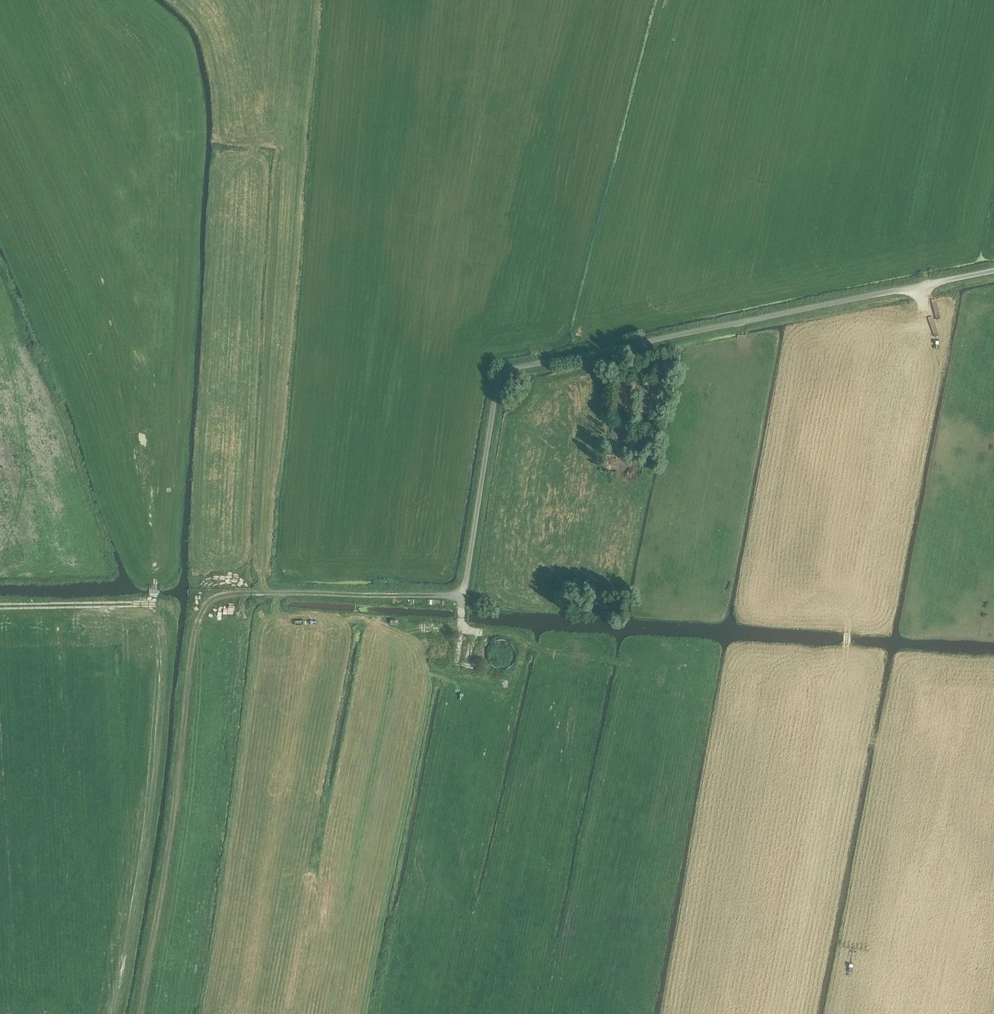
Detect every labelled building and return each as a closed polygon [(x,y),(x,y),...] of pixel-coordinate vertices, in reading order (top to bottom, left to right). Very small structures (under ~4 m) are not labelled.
[(607,455),(619,457),(625,423),(613,422),(607,455)]
